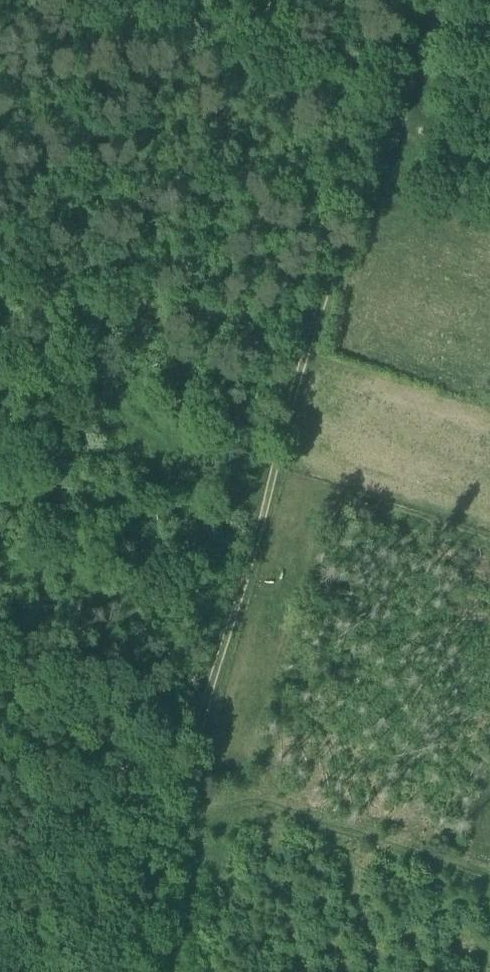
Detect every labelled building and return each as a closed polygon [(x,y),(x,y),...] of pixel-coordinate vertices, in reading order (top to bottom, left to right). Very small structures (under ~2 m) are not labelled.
[(479,67),(463,62),(460,71),(477,76),(479,67)]
